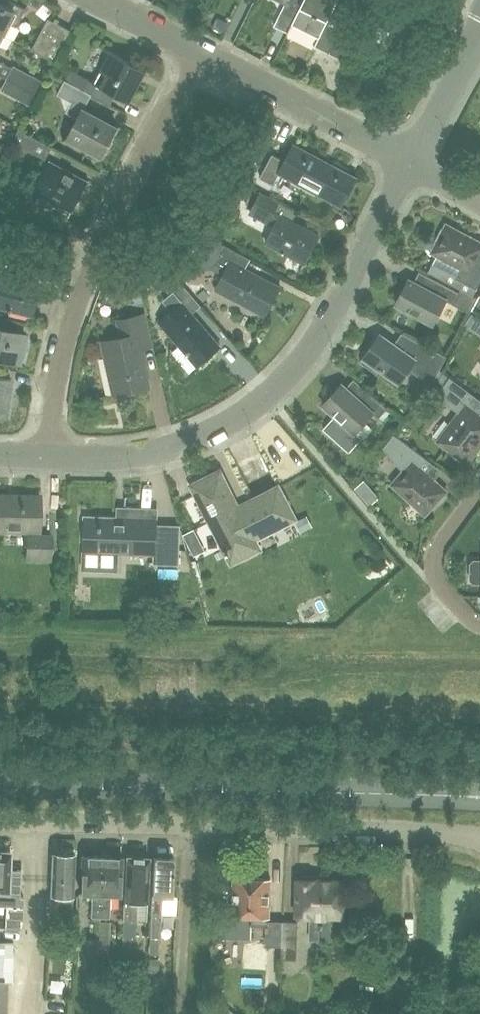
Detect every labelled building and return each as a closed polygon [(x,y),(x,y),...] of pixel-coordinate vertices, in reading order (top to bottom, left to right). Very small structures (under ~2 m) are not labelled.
[(12,40),(18,28),(16,27),(26,10),(8,0),(5,7),(0,4),(0,33),(12,40)] [(304,3),(293,25),(318,38),(315,46),(343,59),(360,24),(347,17),(350,12),(336,5),(339,0),(305,0),(304,3)] [(32,50),(55,63),(71,31),(58,24),(60,20),(56,18),(54,22),(48,20),(32,50)] [(371,43),(382,49),(390,31),(380,26),(371,43)] [(0,33),(0,44),(8,48),(12,40),(0,33)] [(70,71),(65,81),(91,95),(96,85),(130,102),(146,70),(111,53),(96,83),(70,71)] [(7,79),(37,95),(44,82),(14,66),(13,68),(7,79)] [(7,79),(1,90),(31,106),(37,95),(7,79)] [(91,95),(65,81),(57,96),(71,102),(66,113),(78,119),(68,138),(102,156),(117,127),(84,110),(92,96),(91,95)] [(19,130),(13,143),(46,160),(52,148),(19,130)] [(2,160),(3,160),(9,149),(0,145),(0,159),(2,160)] [(274,185),(280,174),(341,206),(357,178),(294,145),(285,162),(273,155),(260,178),(274,185)] [(72,213),(89,181),(50,161),(33,193),(72,213)] [(298,213),(260,193),(250,212),(275,225),(266,242),(306,263),(320,236),(293,222),(298,213)] [(447,226),(445,230),(443,229),(436,241),(438,242),(433,253),(461,268),(457,277),(445,270),(441,278),(474,295),(479,285),(479,243),(447,226)] [(265,315),(266,316),(281,288),(245,269),(242,267),(247,257),(251,259),(251,258),(224,244),(210,236),(210,235),(206,232),(194,246),(185,255),(197,269),(212,269),(215,263),(217,259),(224,263),(226,259),(230,261),(226,269),(215,289),(216,289),(265,315)] [(38,284),(0,276),(0,309),(30,316),(38,284)] [(432,292),(409,280),(396,305),(434,325),(446,301),(453,305),(459,293),(437,281),(432,292)] [(192,315),(201,307),(182,285),(163,301),(172,311),(159,323),(197,367),(220,347),(192,315)] [(141,351),(153,348),(146,314),(118,321),(122,338),(102,342),(114,396),(149,388),(141,351)] [(25,335),(0,329),(0,359),(18,363),(25,335)] [(394,345),(380,335),(361,363),(377,374),(380,370),(400,384),(412,366),(434,382),(447,357),(402,333),(394,345)] [(5,416),(10,380),(0,379),(0,415),(5,416)] [(467,463),(479,447),(479,416),(462,402),(469,393),(450,379),(437,396),(460,414),(439,442),(453,453),(451,455),(462,463),(464,461),(467,463)] [(372,413),(379,419),(388,410),(388,409),(379,400),(369,392),(361,401),(346,387),(342,383),(323,404),(336,416),(324,429),(349,451),(362,437),(356,432),(372,413)] [(404,473),(393,485),(426,514),(434,506),(435,507),(445,497),(443,495),(446,492),(420,469),(428,460),(395,435),(383,448),(404,473)] [(255,540),(295,520),(279,487),(238,508),(220,472),(192,486),(232,565),(261,551),(255,540)] [(364,480),(355,488),(370,505),(379,497),(364,480)] [(50,538),(39,538),(40,497),(0,496),(0,532),(27,532),(26,560),(50,561),(50,538)] [(157,554),(158,509),(125,508),(125,519),(85,518),(84,551),(157,554)] [(308,515),(296,521),(302,533),(314,528),(308,515)] [(475,559),(471,563),(470,580),(474,583),(479,583),(479,559),(475,559)] [(11,852),(0,851),(0,891),(7,892),(6,927),(5,927),(5,928),(22,929),(24,897),(20,897),(21,870),(10,869),(11,852)] [(72,895),(74,853),(52,852),(50,916),(59,916),(60,894),(72,895)] [(102,855),(82,854),(81,892),(92,893),(91,917),(99,917),(102,855)] [(121,855),(102,855),(99,917),(108,917),(109,893),(120,893),(121,855)] [(147,896),(149,857),(126,856),(123,920),(124,920),(123,950),(132,950),(133,936),(136,936),(136,921),(137,902),(133,902),(133,896),(147,896)] [(173,857),(153,857),(150,936),(160,936),(161,894),(172,894),(173,857)] [(233,913),(215,912),(213,940),(226,940),(226,938),(250,939),(251,924),(269,925),(271,878),(235,877),(233,913)] [(323,939),(323,878),(298,878),(298,914),(312,914),(312,939),(323,939)] [(345,878),(323,878),(323,939),(334,939),(335,915),(345,915),(345,878)] [(297,919),(283,918),(282,945),(296,946),(297,919)] [(111,922),(100,922),(100,939),(99,951),(110,951),(111,922)] [(100,939),(86,939),(85,968),(98,968),(99,953),(99,951),(100,939)] [(9,981),(14,981),(15,942),(0,941),(0,1013),(8,1013),(9,981)]
